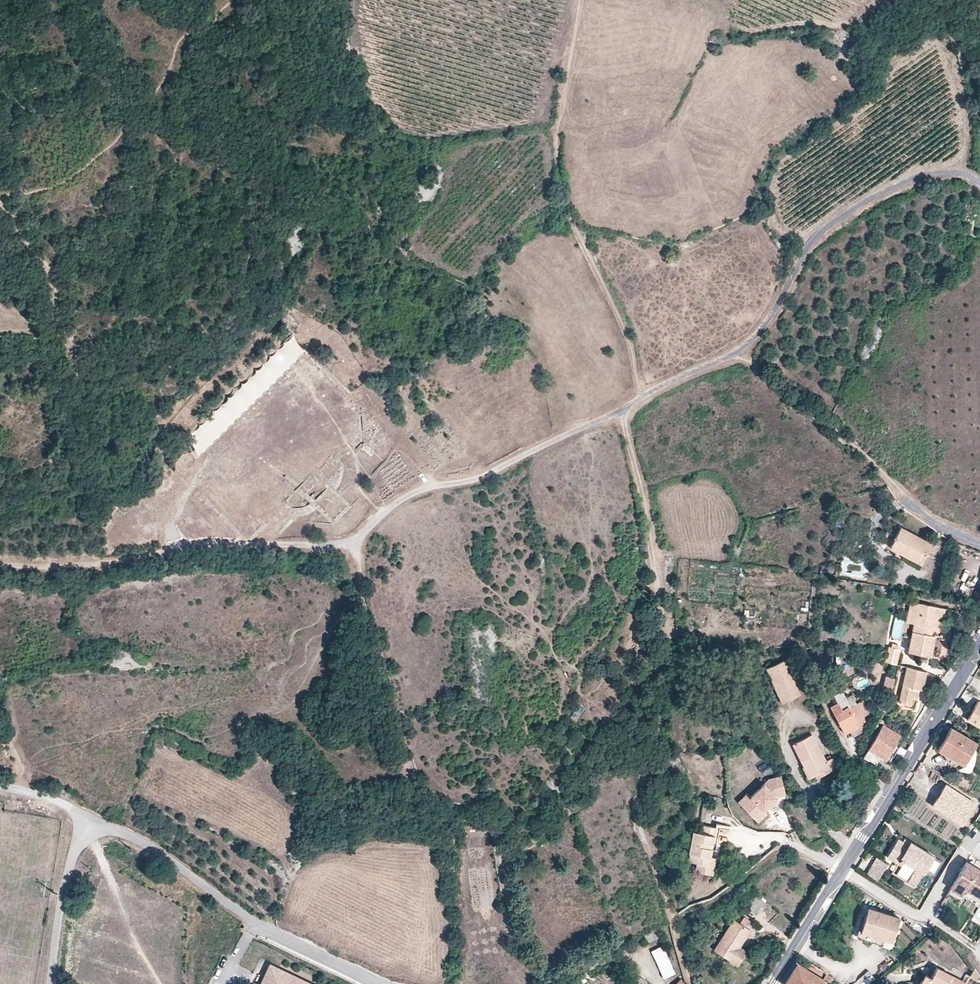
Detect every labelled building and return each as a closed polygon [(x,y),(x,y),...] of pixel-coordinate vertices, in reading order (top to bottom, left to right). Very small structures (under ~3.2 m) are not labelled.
[(738,364),(733,374),(759,375),(738,364)] [(409,388),(402,390),(406,405),(412,404),(409,388)] [(899,525),(889,544),(902,551),(904,547),(922,557),(930,541),(899,525)] [(904,547),(902,551),(920,561),(922,557),(904,547)] [(919,612),(921,603),(910,601),(906,621),(914,623),(917,611),(919,612)] [(941,629),(943,617),(940,616),(942,607),(921,603),(919,612),(917,611),(914,623),(908,651),(931,656),(935,636),(931,635),(933,627),(941,629)] [(947,630),(951,610),(942,607),(940,616),(943,617),(941,629),(947,630)] [(898,648),(899,645),(892,643),(891,647),(888,646),(885,661),(896,664),(900,649),(898,648)] [(801,695),(785,660),(767,668),(782,703),(801,695)] [(880,673),(883,663),(870,660),(868,670),(880,673)] [(921,689),(926,671),(907,667),(899,702),(911,705),(913,697),(916,698),(918,688),(921,689)] [(890,694),(894,678),(887,676),(883,693),(890,694)] [(884,711),(888,700),(880,697),(876,708),(884,711)] [(857,703),(864,717),(870,714),(863,700),(857,703)] [(977,701),(967,718),(979,726),(979,703),(977,701)] [(864,717),(857,703),(843,711),(839,703),(831,707),(844,733),(849,730),(864,722),(866,721),(864,717)] [(862,732),(866,726),(864,722),(849,730),(852,737),(862,732)] [(899,733),(882,723),(863,754),(876,762),(880,754),(885,757),(893,743),(899,733)] [(964,764),(977,743),(951,728),(938,749),(964,764)] [(826,761),(812,734),(792,745),(810,778),(815,775),(823,771),(824,774),(837,767),(832,757),(826,761)] [(889,760),(898,745),(893,743),(885,757),(889,760)] [(786,795),(782,776),(769,779),(751,797),(747,793),(738,802),(758,822),(767,813),(764,811),(778,797),(786,795)] [(975,802),(947,784),(932,807),(961,825),(975,802)] [(713,844),(716,827),(704,825),(702,833),(693,831),(689,853),(691,853),(699,855),(697,863),(696,871),(704,873),(706,865),(714,867),(716,858),(710,857),(707,856),(709,848),(710,843),(713,844)] [(934,857),(910,841),(908,845),(902,841),(898,839),(887,856),(902,865),(905,860),(917,868),(908,882),(915,886),(923,872),(925,873),(926,870),(934,857)] [(697,863),(699,855),(691,853),(689,862),(697,863)] [(877,880),(887,864),(877,857),(867,874),(877,880)] [(933,874),(941,861),(934,857),(926,870),(933,874)] [(967,862),(951,888),(962,895),(966,888),(979,897),(979,870),(967,862)] [(712,875),(714,867),(706,865),(704,873),(712,875)] [(767,904),(757,894),(746,906),(756,915),(767,904)] [(892,942),(900,918),(868,908),(861,932),(892,942)] [(740,946),(751,930),(734,919),(714,950),(737,965),(747,951),(740,946)] [(658,938),(654,929),(643,933),(647,942),(658,938)] [(675,973),(662,946),(651,951),(664,978),(675,973)] [(825,980),(798,963),(785,983),(823,983),(825,980)] [(271,966),(263,983),(308,983),(271,966)] [(966,983),(937,967),(931,978),(925,974),(920,983),(965,983),(966,983)] [(868,970),(851,983),(867,983),(875,978),(868,970)] [(636,975),(633,982),(637,983),(645,983),(646,981),(636,975)]
